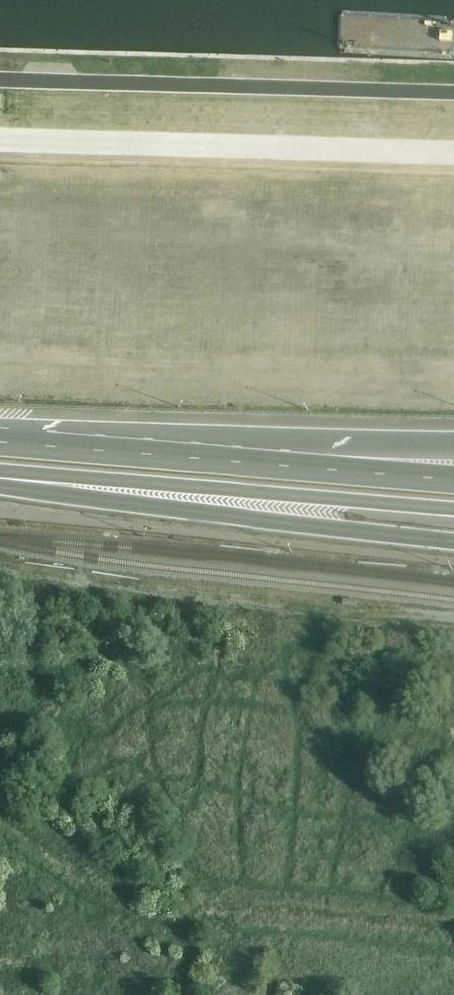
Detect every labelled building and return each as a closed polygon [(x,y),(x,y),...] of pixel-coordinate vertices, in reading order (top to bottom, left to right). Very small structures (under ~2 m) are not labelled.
[(134,276),(145,276),(145,257),(134,257),(134,276)]
